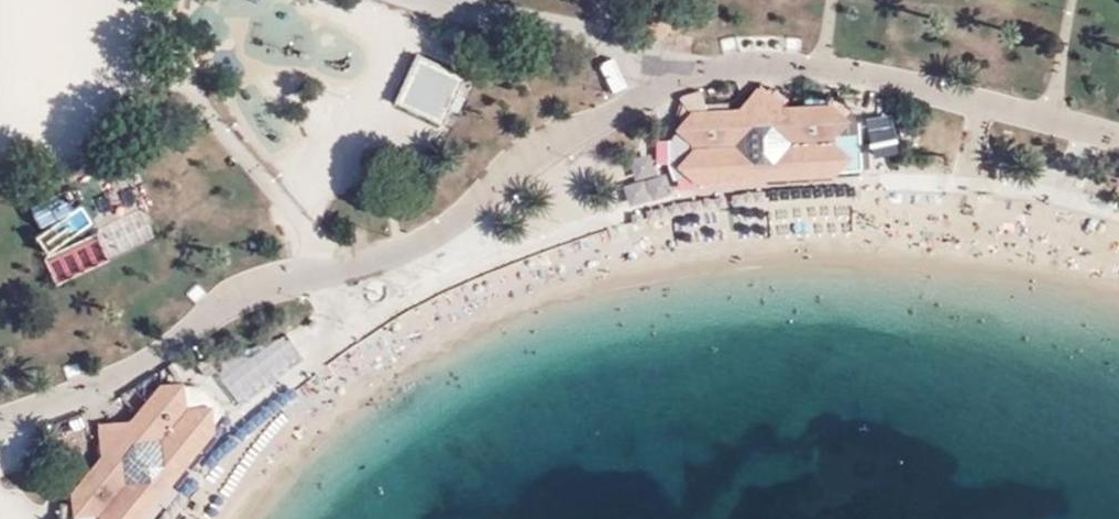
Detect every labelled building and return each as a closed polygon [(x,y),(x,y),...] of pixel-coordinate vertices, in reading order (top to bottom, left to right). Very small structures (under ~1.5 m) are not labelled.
[(462,71),(415,51),(394,98),(441,118),(447,105),(457,109),(463,94),(453,89),(462,71)] [(831,171),(830,136),(845,117),(828,100),(783,103),(759,80),(737,104),(692,106),(677,125),(693,142),(695,177),(831,171)] [(831,171),(846,153),(830,136),(831,171)] [(695,177),(693,142),(678,160),(683,166),(695,177)] [(288,328),(210,362),(227,400),(305,366),(288,328)] [(186,406),(183,382),(158,383),(130,419),(98,422),(101,454),(73,489),(77,513),(100,512),(110,518),(140,518),(214,428),(186,406)] [(214,428),(210,404),(186,406),(214,428)]
